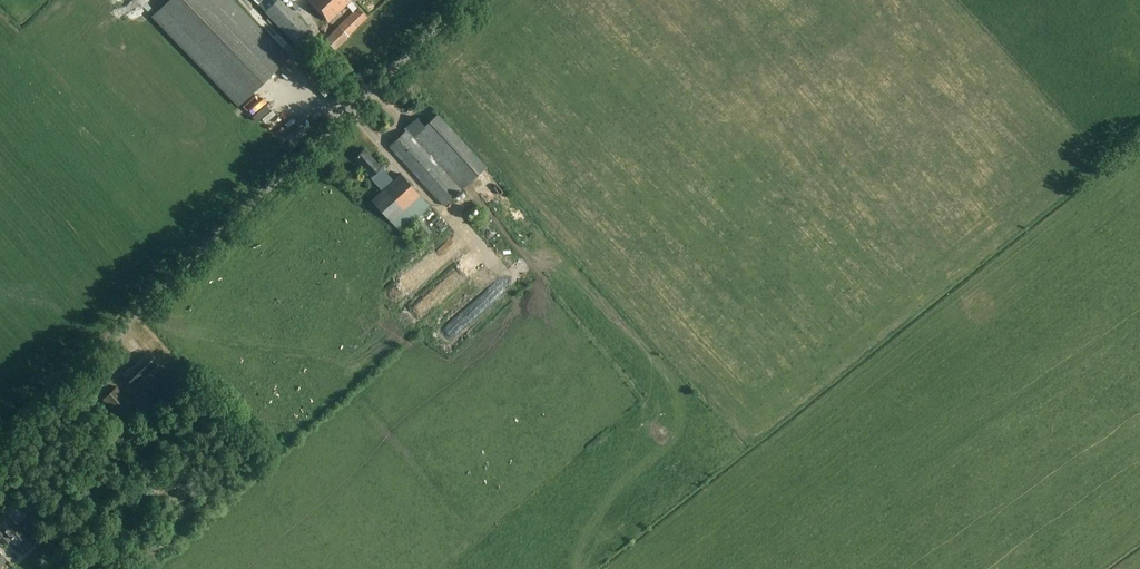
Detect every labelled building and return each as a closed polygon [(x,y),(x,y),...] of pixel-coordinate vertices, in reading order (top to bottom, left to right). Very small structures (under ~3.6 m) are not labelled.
[(234,0),(167,0),(151,16),(238,106),(289,57),(234,0)] [(281,0),(255,0),(266,11),(265,12),(298,47),(313,33),(281,0)] [(328,22),(351,0),(308,0),(328,22)] [(335,50),(368,17),(358,7),(325,38),(335,50)] [(406,128),(388,146),(443,206),(487,166),(437,113),(413,135),(406,128)] [(382,189),(370,199),(401,233),(431,206),(401,172),(392,179),(365,149),(354,159),(382,189)] [(483,214),(475,220),(483,230),(491,223),(483,214)] [(432,232),(422,221),(417,226),(426,237),(432,232)] [(413,239),(418,235),(411,228),(407,231),(413,239)] [(451,293),(472,265),(467,262),(456,277),(448,272),(439,284),(451,293)] [(101,286),(114,281),(109,267),(96,272),(101,286)] [(411,311),(421,322),(442,303),(432,292),(411,311)] [(135,385),(157,364),(146,352),(132,366),(131,365),(123,372),(135,385)] [(116,386),(103,398),(121,418),(124,416),(131,424),(140,416),(132,408),(134,406),(116,386)] [(18,545),(28,536),(21,528),(19,530),(6,516),(0,522),(0,539),(5,545),(9,541),(15,548),(18,545)] [(76,535),(72,528),(66,531),(71,539),(76,535)]
